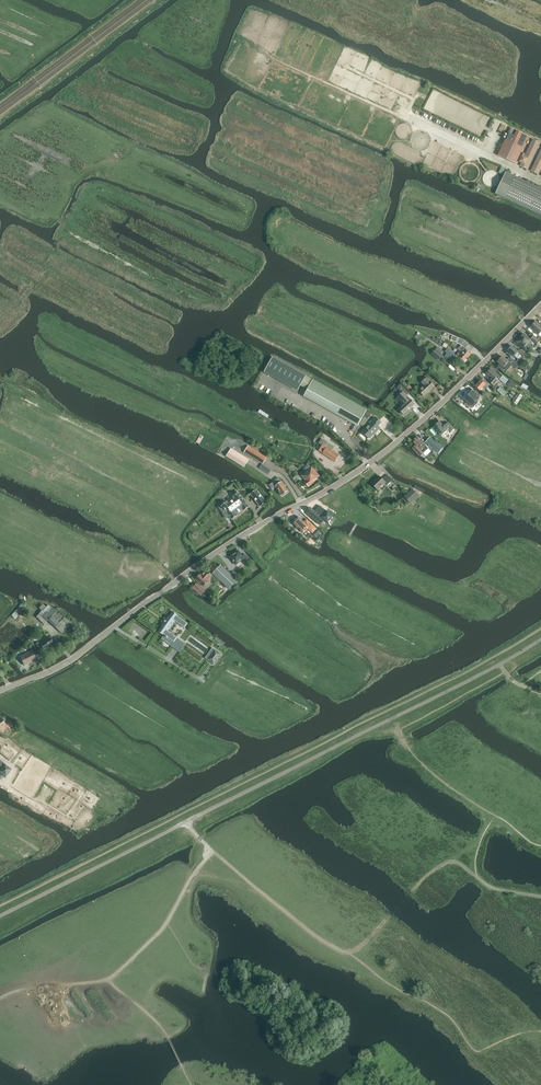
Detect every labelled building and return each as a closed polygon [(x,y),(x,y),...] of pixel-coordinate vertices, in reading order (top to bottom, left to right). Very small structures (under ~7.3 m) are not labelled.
[(498,155),(516,164),(529,137),(511,128),(498,155)] [(519,162),(522,163),(521,166),(527,169),(539,142),(540,143),(533,139),(532,139),(533,139),(529,148),(527,147),(525,151),(527,152),(526,154),(523,153),(519,162)] [(531,171),(538,174),(540,167),(540,151),(531,171)] [(540,215),(540,189),(506,172),(504,176),(495,194),(540,215)] [(540,325),(536,322),(530,327),(539,335),(540,333),(540,324),(540,325)] [(523,348),(530,340),(524,334),(517,342),(523,348)] [(458,339),(456,343),(461,345),(464,347),(460,351),(467,358),(471,353),(466,349),(469,345),(465,341),(458,338),(458,339)] [(512,346),(508,351),(514,356),(518,351),(512,346)] [(435,349),(431,354),(439,360),(443,355),(435,349)] [(447,353),(445,356),(450,360),(453,356),(456,359),(458,358),(463,362),(467,358),(460,351),(456,356),(454,355),(455,354),(450,349),(447,353)] [(514,362),(509,358),(507,360),(502,356),(498,362),(507,370),(512,365),(516,369),(519,366),(514,362)] [(273,357),(265,371),(298,390),(301,386),(306,376),(273,357)] [(517,359),(514,362),(521,368),(524,365),(517,359)] [(499,381),(497,378),(499,376),(491,369),(486,374),(490,378),(489,380),(496,387),(498,385),(497,383),(499,381)] [(306,376),(301,386),(308,390),(304,396),(358,426),(367,410),(306,376)] [(508,380),(503,376),(500,380),(505,384),(508,380)] [(419,391),(424,396),(432,389),(430,387),(433,384),(427,378),(422,382),(425,385),(419,391)] [(485,387),(486,388),(490,384),(483,378),(481,380),(475,386),(480,390),(483,387),(484,388),(485,387)] [(401,384),(397,388),(402,393),(398,397),(405,404),(399,409),(404,415),(411,408),(410,406),(413,403),(407,396),(409,393),(401,384)] [(497,390),(503,396),(507,392),(500,387),(497,390)] [(479,402),(477,401),(481,397),(479,395),(475,391),(473,389),(471,390),(467,396),(464,399),(473,408),(479,402)] [(512,402),(517,405),(523,396),(518,393),(512,402)] [(368,419),(364,417),(360,425),(364,427),(368,419)] [(370,423),(362,432),(369,438),(370,438),(373,435),(380,428),(378,426),(381,423),(375,417),(370,422),(370,423)] [(439,421),(438,422),(433,427),(441,436),(447,430),(448,428),(451,431),(454,428),(448,422),(445,425),(445,426),(444,427),(439,421)] [(420,456),(428,448),(423,443),(417,437),(413,441),(416,445),(413,448),(420,456)] [(443,448),(430,438),(426,443),(439,453),(443,448)] [(322,439),(319,443),(322,445),(320,449),(324,452),(323,454),(335,462),(339,455),(332,450),(334,447),(322,439)] [(249,445),(244,452),(263,464),(267,457),(249,445)] [(249,459),(231,448),(226,456),(244,467),(249,459)] [(260,468),(269,474),(271,470),(262,464),(260,468)] [(302,476),(307,481),(305,483),(309,487),(317,479),(316,478),(319,476),(312,467),(302,476)] [(378,490),(385,483),(388,485),(393,480),(387,475),(383,479),(379,476),(376,479),(377,479),(372,484),(372,483),(371,483),(378,490)] [(276,481),(269,485),(272,490),(276,487),(282,495),(283,495),(285,494),(285,493),(288,491),(282,482),(279,478),(276,480),(276,481)] [(266,503),(257,490),(251,494),(261,507),(266,503)] [(419,496),(413,490),(405,497),(410,504),(419,496)] [(236,514),(243,509),(244,511),(249,507),(239,493),(234,497),(235,499),(229,504),(227,502),(222,506),(232,520),(238,516),(236,514)] [(319,506),(314,511),(325,520),(327,523),(334,516),(328,511),(327,512),(319,506)] [(310,508),(306,513),(320,525),(325,520),(314,511),(310,508)] [(298,517),(293,523),(304,533),(308,529),(312,533),(317,529),(307,519),(304,522),(298,517)] [(238,551),(230,557),(236,564),(244,558),(247,562),(250,560),(246,554),(243,556),(238,551)] [(239,581),(221,565),(213,574),(229,589),(239,581)] [(204,587),(210,581),(209,581),(211,579),(216,578),(210,572),(208,575),(204,572),(200,576),(200,575),(196,579),(204,587)] [(203,588),(197,583),(194,586),(193,588),(201,595),(202,594),(205,590),(203,588)] [(39,619),(44,624),(47,621),(48,621),(60,631),(62,629),(64,631),(67,626),(71,623),(57,610),(48,605),(46,607),(43,604),(39,608),(42,610),(39,613),(36,617),(39,619)] [(173,611),(158,631),(160,633),(161,634),(164,635),(162,637),(176,647),(181,640),(177,638),(178,637),(168,630),(175,620),(185,628),(188,623),(178,616),(179,615),(176,613),(175,612),(175,613),(173,611)] [(41,642),(40,640),(36,635),(32,639),(36,644),(39,648),(42,647),(45,651),(54,644),(49,637),(41,642)] [(20,657),(25,666),(37,659),(35,656),(39,654),(33,644),(30,646),(32,650),(20,657)] [(215,649),(207,660),(215,665),(222,655),(215,649)] [(6,777),(11,770),(4,765),(5,764),(0,760),(0,773),(6,777)]
